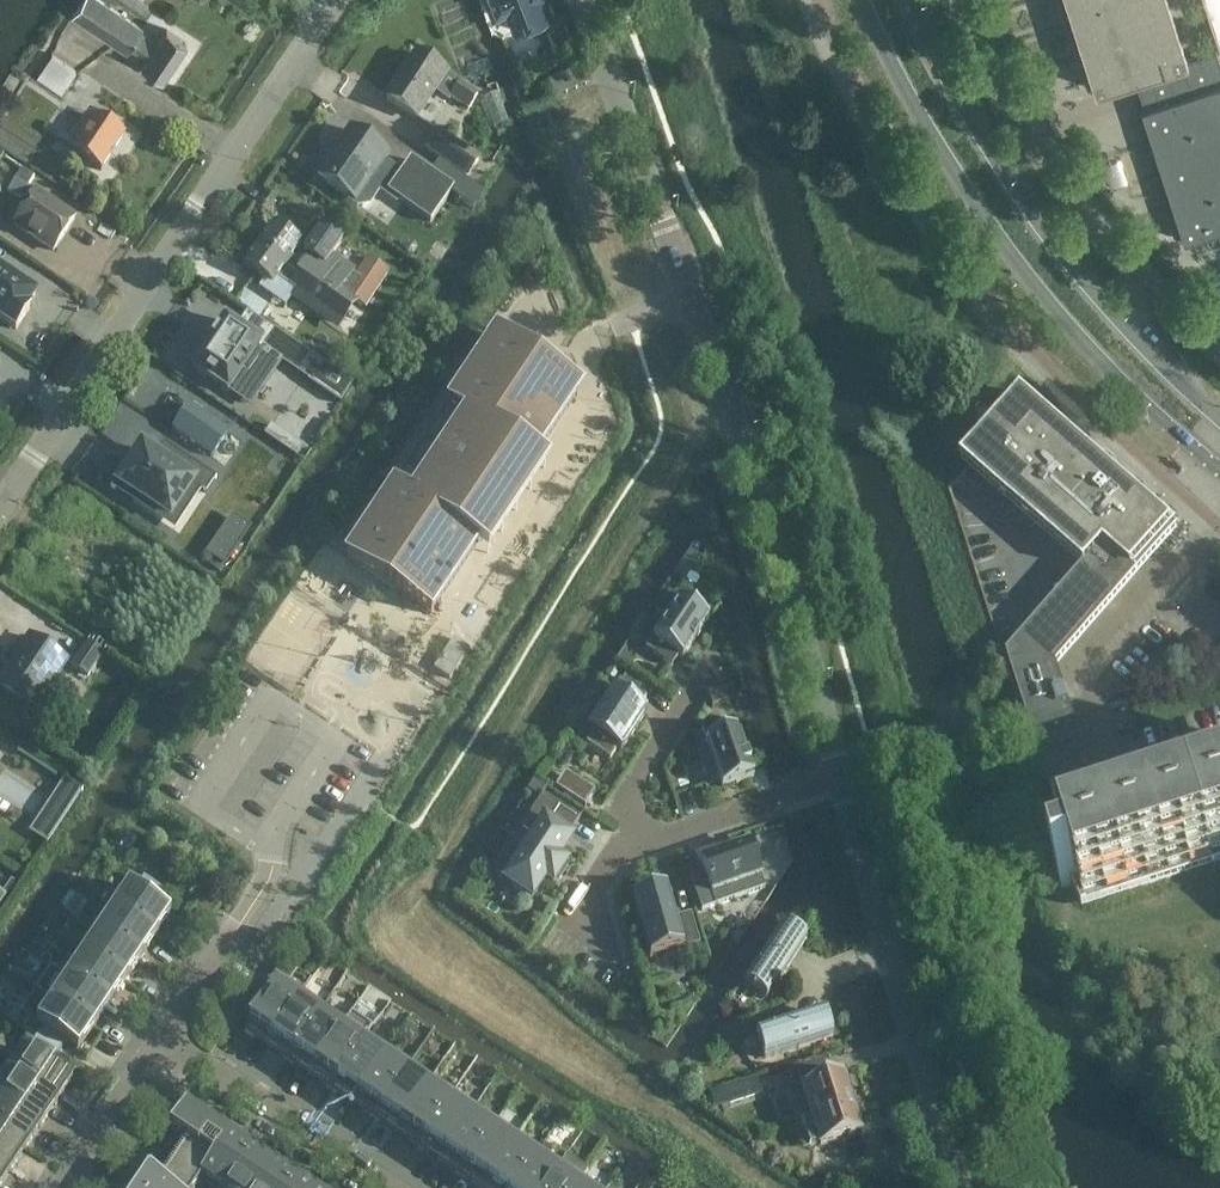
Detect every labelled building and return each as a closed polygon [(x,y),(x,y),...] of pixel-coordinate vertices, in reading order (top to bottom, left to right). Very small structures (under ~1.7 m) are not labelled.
[(140,31),(143,27),(103,0),(83,0),(73,15),(126,51),(131,45),(148,57),(142,65),(162,79),(187,42),(167,29),(158,43),(140,31)] [(545,0),(490,0),(494,10),(508,5),(516,27),(550,14),(545,0)] [(1167,0),(1066,0),(1095,91),(1135,78),(1145,108),(1141,109),(1184,242),(1219,230),(1219,62),(1216,50),(1187,60),(1167,0)] [(1219,49),(1217,50),(1217,52),(1219,51),(1219,0),(1204,0),(1219,49)] [(62,92),(76,70),(52,54),(38,76),(62,92)] [(416,118),(446,73),(417,54),(387,99),(416,118)] [(587,84),(580,69),(559,79),(565,94),(587,84)] [(470,107),(478,94),(461,84),(453,97),(470,107)] [(101,170),(125,134),(121,132),(124,128),(113,120),(111,125),(90,111),(72,138),(79,142),(73,151),(101,170)] [(454,189),(411,159),(402,173),(384,161),(388,155),(351,129),(318,176),(346,196),(346,200),(356,207),(361,206),(368,197),(367,191),(363,188),(370,179),(389,192),(388,193),(430,223),(454,189)] [(479,160),(439,132),(428,148),(467,176),(479,160)] [(75,219),(16,179),(9,190),(23,200),(25,207),(14,224),(54,250),(75,219)] [(350,329),(389,274),(366,257),(354,274),(331,257),(342,243),(322,229),(312,243),(306,238),(301,245),(274,226),(245,265),(273,285),(278,277),(350,329)] [(16,330),(30,309),(27,307),(35,295),(0,272),(0,319),(16,330)] [(247,313),(236,328),(225,321),(192,369),(228,393),(235,382),(257,397),(283,359),(265,347),(276,332),(247,313)] [(488,554),(546,467),(534,459),(580,391),(496,335),(347,559),(431,615),(476,546),(488,554)] [(307,382),(340,405),(354,385),(309,354),(296,373),(308,381),(307,382)] [(1219,864),(1219,794),(1110,829),(1106,817),(1058,666),(1157,553),(1177,530),(1073,439),(1022,395),(964,461),(969,466),(1085,568),(1008,656),(1060,820),(1064,830),(1068,843),(1062,845),(1068,869),(1057,873),(1062,888),(1073,884),(1083,908),(1219,864)] [(213,457),(229,433),(188,405),(172,429),(213,457)] [(271,425),(264,435),(296,457),(303,447),(271,425)] [(202,491),(206,494),(207,492),(216,478),(200,468),(164,443),(154,457),(142,449),(138,455),(131,466),(127,463),(111,487),(115,490),(116,490),(132,501),(135,496),(136,495),(156,509),(157,509),(170,517),(192,484),(202,491)] [(233,518),(209,554),(225,565),(249,529),(233,518)] [(83,684),(131,613),(163,566),(137,548),(105,596),(106,596),(98,607),(107,614),(67,673),(83,684)] [(678,657),(682,659),(692,644),(693,644),(699,635),(698,635),(709,619),(669,593),(656,613),(666,619),(646,649),(672,666),(678,657)] [(67,662),(29,637),(0,681),(0,688),(34,711),(67,662)] [(469,649),(453,638),(434,668),(449,679),(469,649)] [(637,728),(647,712),(640,708),(646,698),(620,681),(613,691),(613,690),(612,692),(587,730),(593,734),(586,744),(610,760),(617,750),(621,752),(631,737),(637,728)] [(710,699),(712,707),(727,702),(720,682),(715,683),(708,695),(710,699)] [(702,730),(722,789),(754,778),(733,719),(702,730)] [(569,769),(559,784),(588,804),(598,789),(569,769)] [(68,777),(33,829),(51,841),(86,789),(68,777)] [(545,879),(553,884),(566,864),(558,859),(570,841),(571,841),(572,839),(570,838),(567,837),(579,818),(543,795),(513,841),(516,843),(495,875),(505,882),(507,883),(530,898),(530,899),(532,900),(533,898),(545,879)] [(765,888),(750,846),(700,863),(703,872),(690,877),(702,911),(765,888)] [(170,915),(157,906),(166,895),(143,880),(137,893),(128,887),(113,910),(154,938),(170,915)] [(634,897),(633,897),(650,957),(682,948),(682,949),(700,944),(691,913),(683,915),(674,918),(666,888),(634,897)] [(199,908),(210,915),(219,901),(209,894),(199,908)] [(154,938),(113,910),(97,933),(139,961),(154,938)] [(766,1001),(793,961),(806,942),(784,927),(771,946),(744,987),(766,1001)] [(261,945),(269,933),(263,929),(255,940),(261,945)] [(139,961),(97,933),(82,956),(124,984),(139,961)] [(124,984),(82,956),(67,978),(109,1006),(124,984)] [(109,1006),(67,978),(52,1001),(94,1029),(109,1006)] [(267,1047),(298,1000),(268,980),(253,1002),(255,1003),(256,1002),(261,1006),(244,1032),(267,1047)] [(288,1061),(319,1014),(298,1000),(267,1047),(288,1061)] [(94,1029),(52,1001),(36,1025),(45,1031),(36,1040),(59,1056),(64,1044),(78,1053),(94,1029)] [(310,1075),(341,1029),(319,1014),(288,1061),(310,1075)] [(832,1039),(824,1014),(756,1036),(764,1061),(810,1046),(832,1039)] [(331,1090),(362,1043),(341,1029),(310,1075),(331,1090)] [(72,1081),(50,1066),(51,1065),(52,1066),(57,1059),(59,1056),(36,1040),(34,1043),(29,1050),(31,1051),(30,1052),(28,1051),(12,1074),(56,1104),(72,1081)] [(353,1104),(384,1057),(362,1043),(331,1090),(353,1104)] [(374,1118),(405,1071),(384,1057),(353,1104),(374,1118)] [(396,1132),(427,1086),(405,1071),(374,1118),(396,1132)] [(862,1133),(850,1095),(843,1073),(802,1087),(821,1146),(862,1133)] [(12,1074),(0,1092),(0,1099),(41,1127),(56,1104),(12,1074)] [(417,1147),(448,1100),(427,1086),(396,1132),(417,1147)] [(0,1099),(0,1132),(26,1149),(41,1127),(0,1099)] [(439,1161),(470,1114),(448,1100),(417,1147),(439,1161)] [(228,1136),(185,1107),(170,1129),(188,1141),(189,1140),(214,1157),(228,1136)] [(460,1175),(491,1129),(470,1114),(439,1161),(460,1175)] [(513,1143),(491,1129),(460,1175),(479,1187),(483,1187),(513,1143)] [(0,1132),(0,1165),(11,1172),(26,1149),(0,1132)] [(250,1150),(228,1136),(214,1157),(202,1175),(203,1176),(220,1187),(222,1187),(225,1187),(250,1150)] [(214,1157),(189,1140),(188,1141),(162,1180),(161,1181),(171,1187),(195,1187),(203,1176),(202,1175),(214,1157)] [(534,1157),(513,1143),(483,1187),(514,1187),(534,1157)] [(271,1164),(250,1150),(225,1187),(256,1187),(271,1164)] [(556,1172),(534,1157),(514,1187),(545,1187),(556,1172)] [(293,1179),(271,1164),(256,1187),(287,1187),(293,1179)] [(0,1165),(0,1187),(11,1172),(0,1165)] [(161,1181),(162,1180),(149,1172),(138,1187),(171,1187),(161,1181)] [(577,1186),(556,1172),(545,1187),(576,1187),(577,1186)] [(293,1179),(287,1187),(307,1187),(293,1179)]
